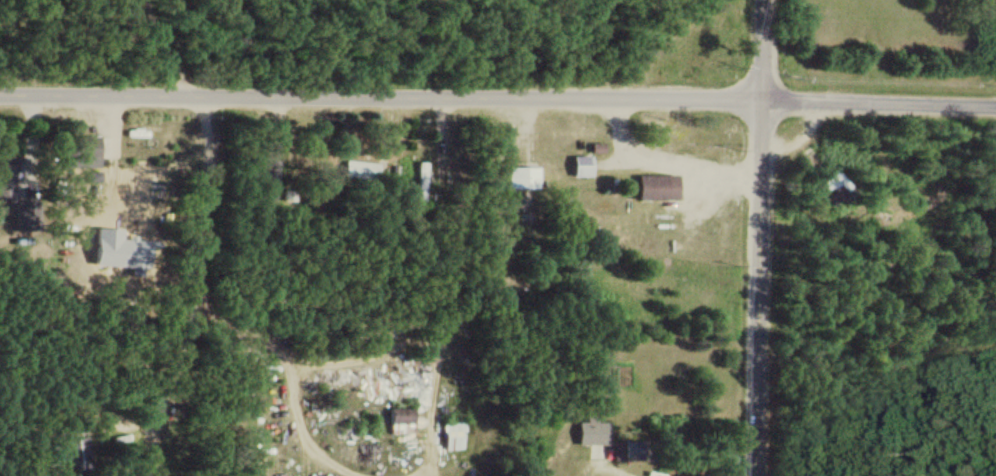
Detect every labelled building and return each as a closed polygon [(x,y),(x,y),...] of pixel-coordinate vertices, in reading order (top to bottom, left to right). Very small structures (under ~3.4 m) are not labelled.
[(591,176),(591,153),(573,153),(573,176),(591,176)] [(278,200),(279,157),(262,156),(261,200),(278,200)] [(16,198),(16,158),(0,158),(0,198),(16,198)] [(380,163),(345,159),(344,177),(378,180),(380,163)] [(418,202),(427,202),(427,161),(418,161),(418,202)] [(156,205),(156,163),(142,163),(142,205),(156,205)] [(507,166),(507,188),(538,188),(538,166),(507,166)] [(823,176),(829,200),(850,194),(844,171),(823,176)] [(678,199),(678,174),(637,174),(637,199),(678,199)] [(390,433),(414,433),(414,408),(390,408),(390,433)] [(578,444),(591,443),(591,457),(607,457),(607,417),(578,418),(578,444)] [(464,449),(464,421),(444,421),(444,449),(464,449)] [(58,438),(58,467),(90,467),(90,438),(58,438)]
